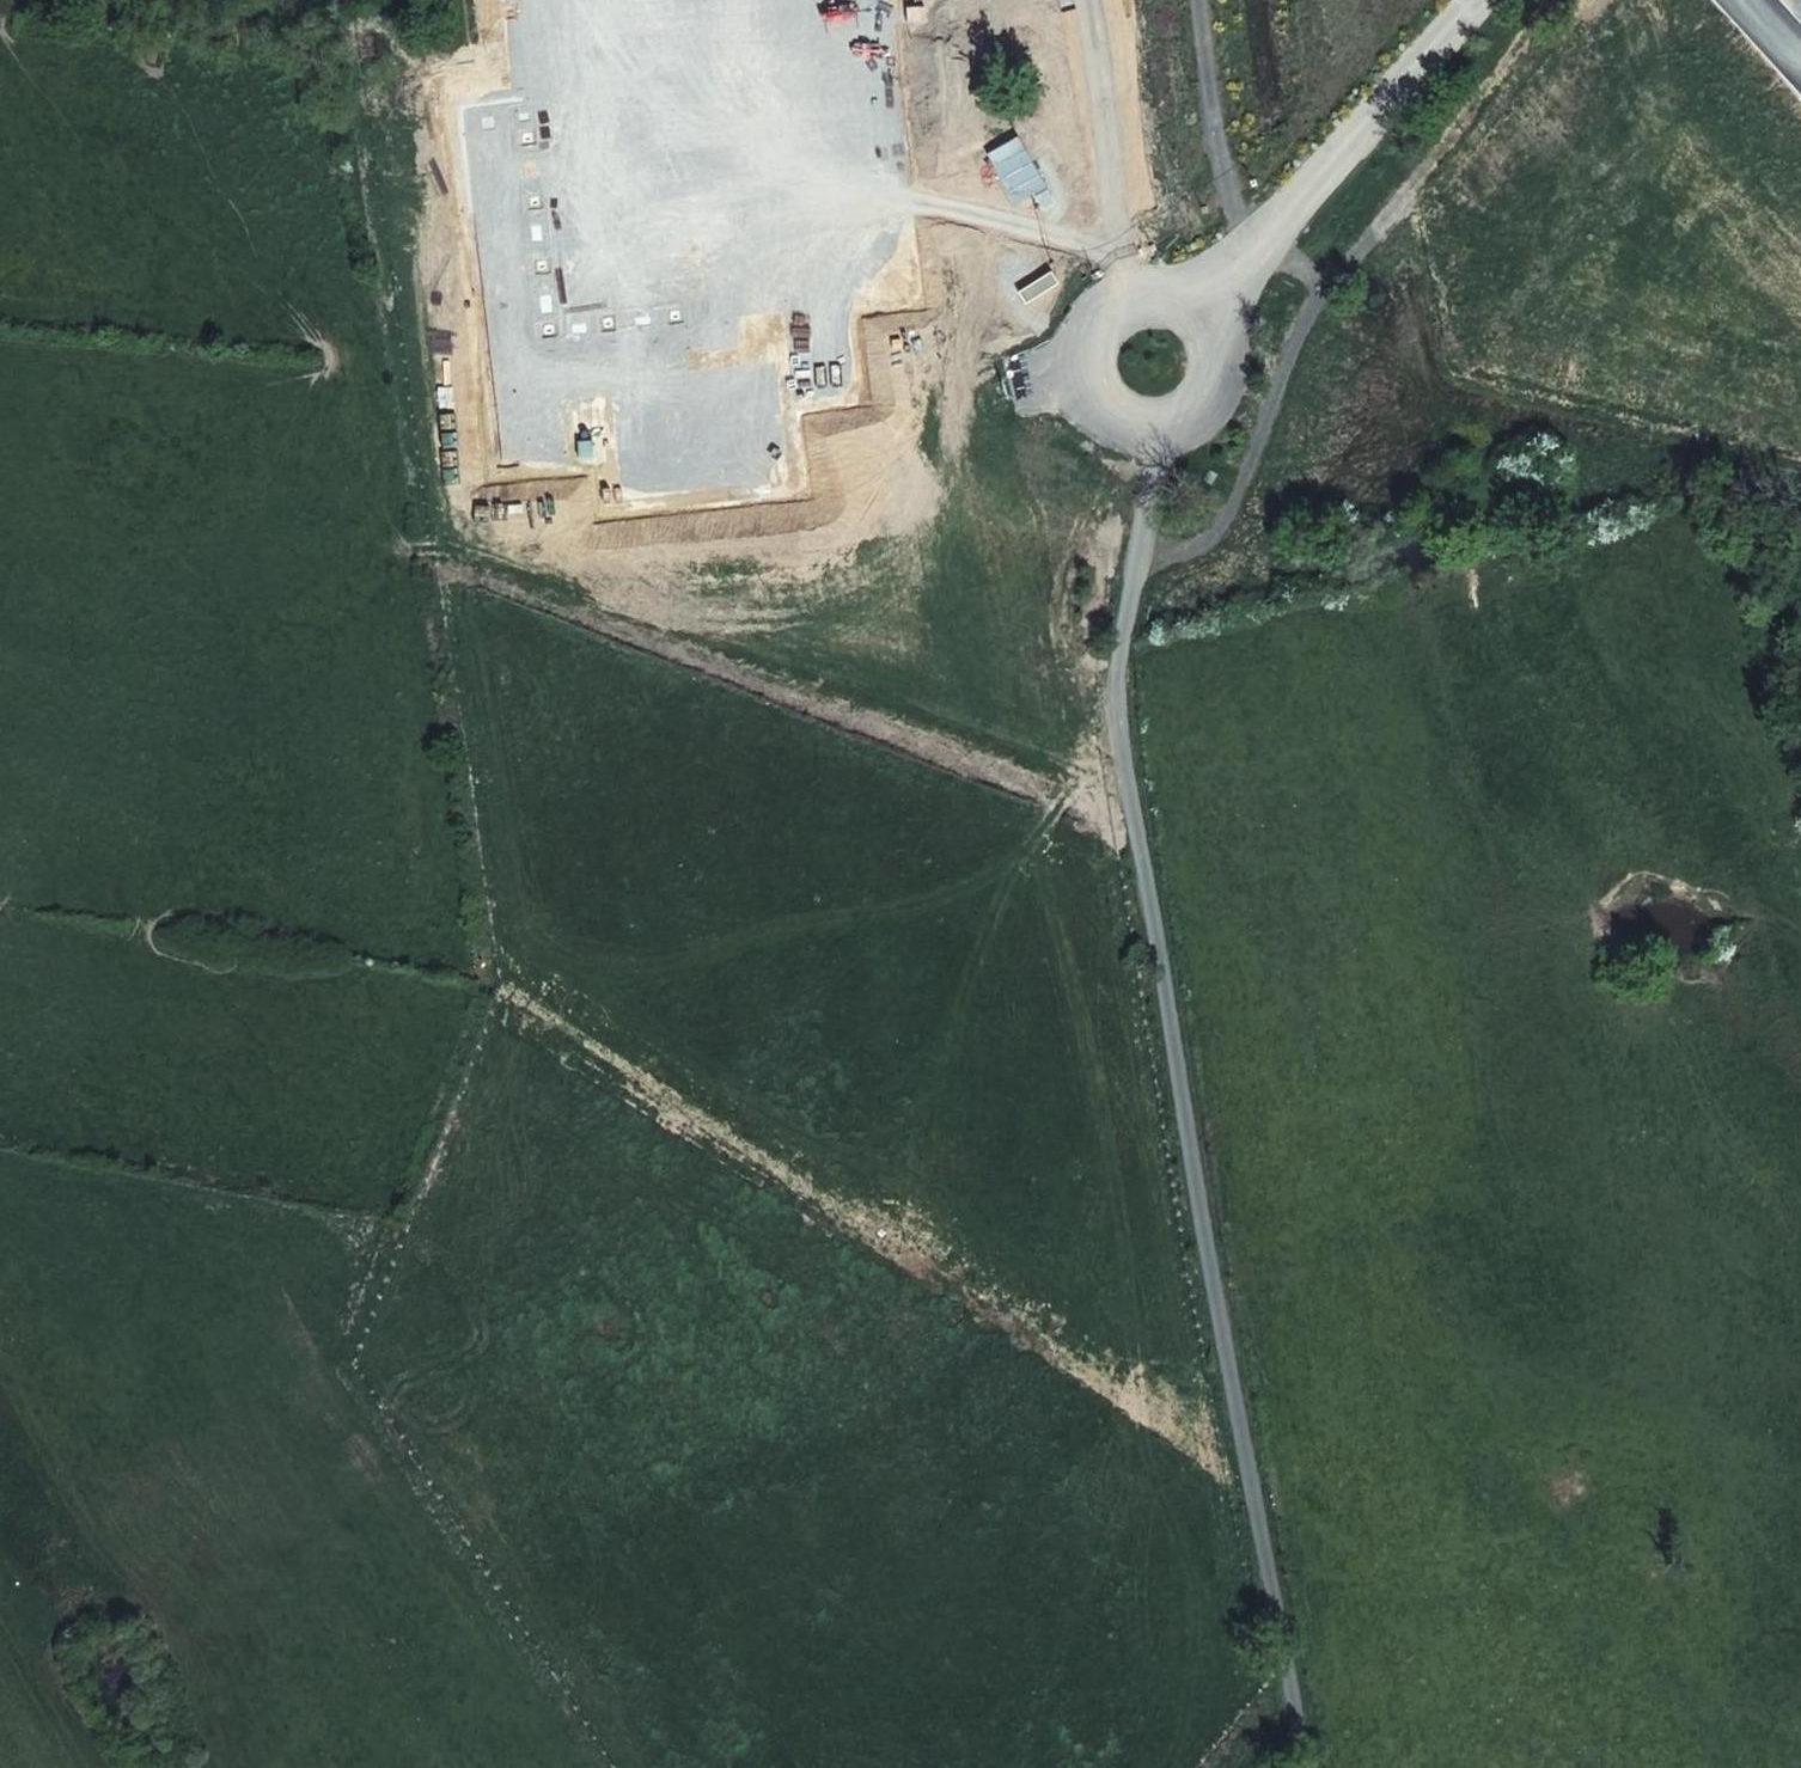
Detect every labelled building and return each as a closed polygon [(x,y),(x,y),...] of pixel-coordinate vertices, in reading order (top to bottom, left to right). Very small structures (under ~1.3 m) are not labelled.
[(501,461),(618,448),(624,502),(787,484),(773,359),(688,368),(686,350),(743,344),(740,314),(783,309),(793,402),(858,395),(848,309),(922,301),(889,0),(501,0),(512,98),(461,103),(501,461)]
